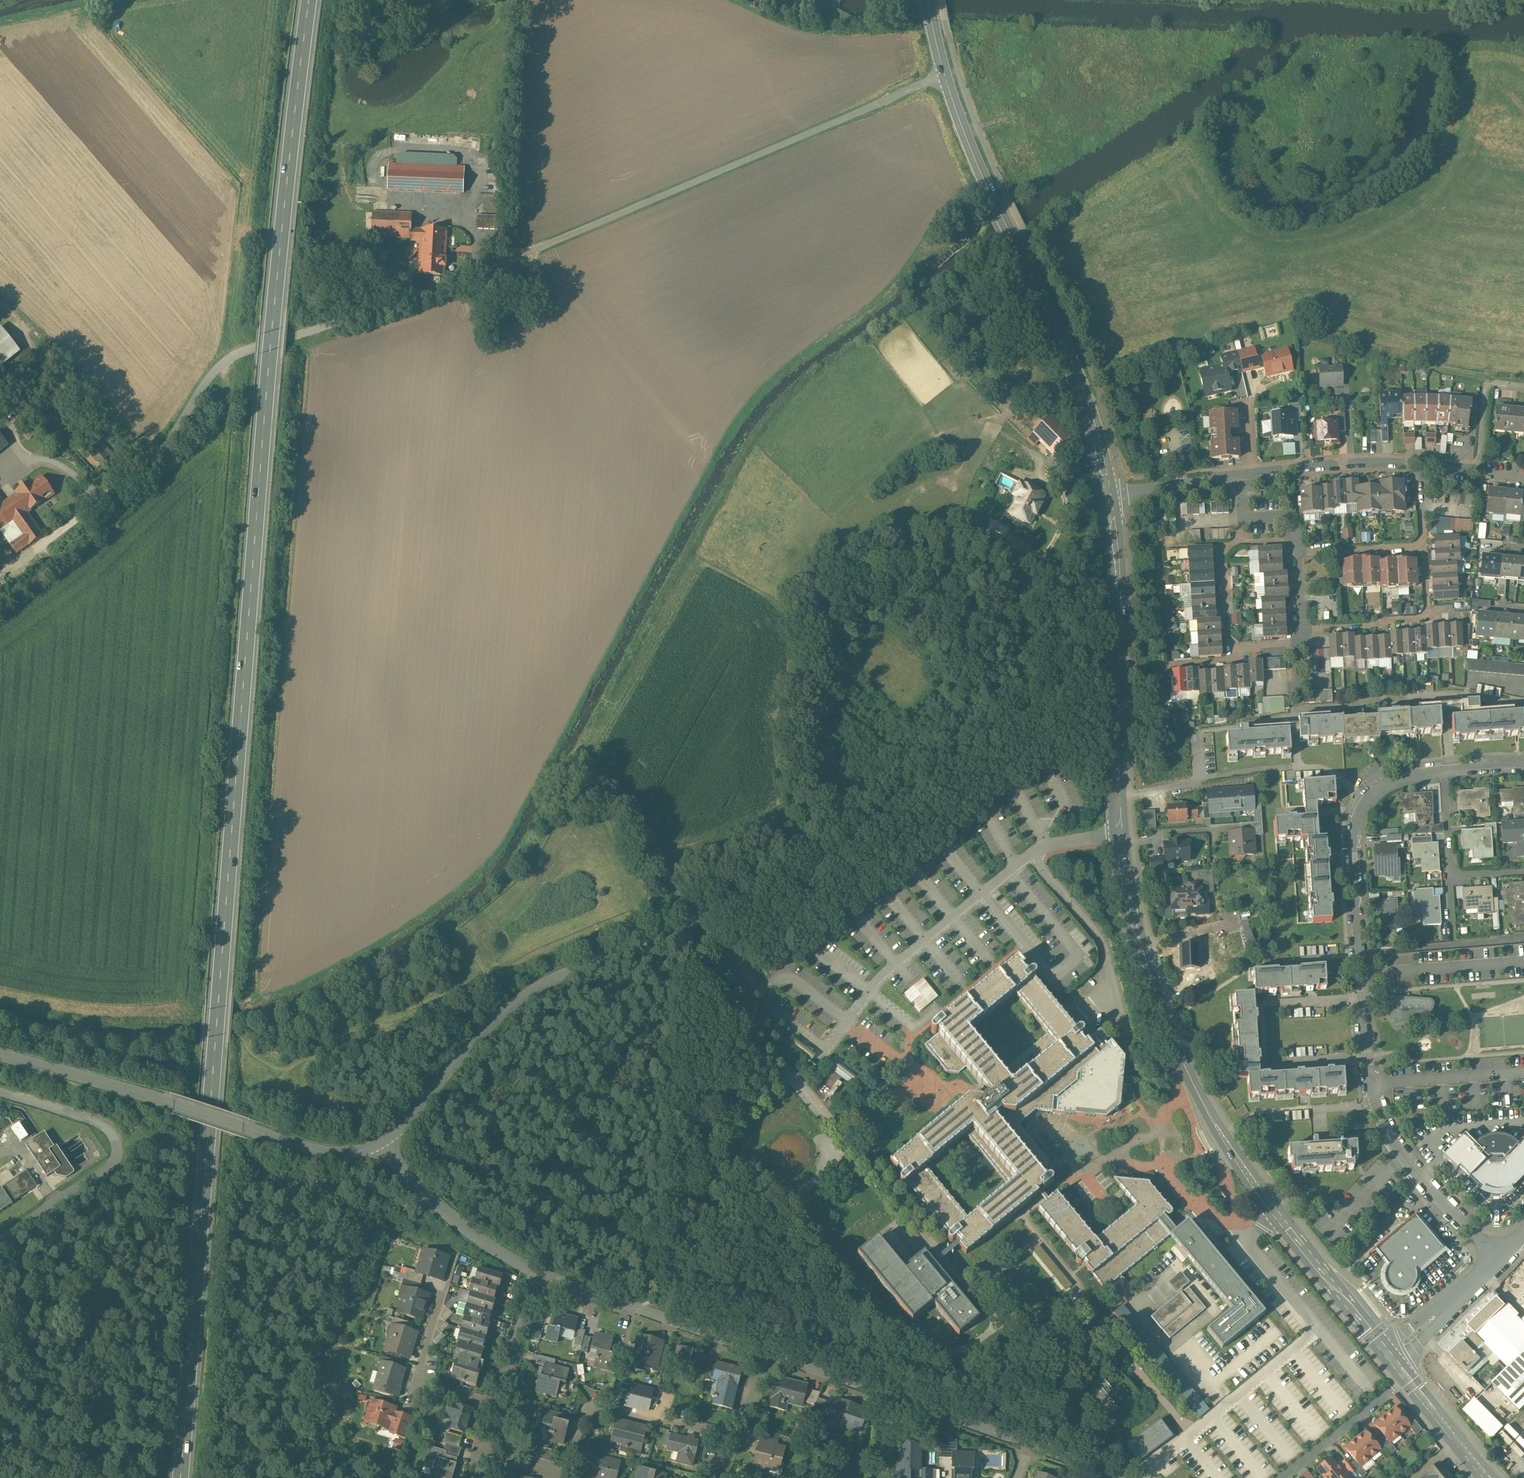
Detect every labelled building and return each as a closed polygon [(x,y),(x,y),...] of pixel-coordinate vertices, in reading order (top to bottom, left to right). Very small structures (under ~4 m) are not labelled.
[(387,162),(387,189),(463,191),(464,165),(457,165),(457,157),(452,154),(400,152),(396,155),(396,162),(387,162)] [(412,235),(412,229),(412,211),(374,211),(373,235),(412,235)] [(503,217),(476,217),(476,230),(503,230),(503,217)] [(420,239),(420,229),(412,229),(412,235),(411,239),(420,239)] [(420,229),(420,239),(444,239),(444,229),(420,229)] [(444,239),(420,239),(419,274),(444,274),(444,239)] [(493,300),(480,305),(483,311),(495,306),(493,300)] [(0,326),(0,363),(18,349),(0,326)] [(1237,352),(1241,370),(1242,371),(1258,367),(1253,348),(1237,352)] [(1272,356),(1262,359),(1266,374),(1281,371),(1281,372),(1291,370),(1287,350),(1272,354),(1272,356)] [(1220,356),(1223,365),(1224,365),(1226,373),(1241,370),(1237,352),(1220,356)] [(1223,365),(1199,371),(1205,396),(1230,390),(1226,373),(1224,365),(1223,365)] [(1341,366),(1319,368),(1320,386),(1342,385),(1341,366)] [(1401,393),(1379,395),(1380,424),(1387,424),(1387,419),(1392,418),(1392,419),(1393,419),(1393,418),(1402,418),(1401,397),(1401,393)] [(1401,397),(1402,418),(1403,425),(1410,424),(1409,422),(1414,422),(1413,396),(1401,397)] [(1426,396),(1413,396),(1414,422),(1414,424),(1420,424),(1420,422),(1425,422),(1426,396)] [(1438,397),(1426,396),(1425,422),(1425,424),(1432,425),(1432,422),(1436,423),(1438,397)] [(1451,398),(1438,397),(1436,423),(1436,425),(1443,425),(1443,423),(1448,423),(1451,398)] [(1472,400),(1451,398),(1448,423),(1456,424),(1455,429),(1462,429),(1463,427),(1467,427),(1469,411),(1470,411),(1472,400)] [(1288,405),(1289,413),(1292,413),(1292,422),(1301,421),(1300,403),(1288,405)] [(1515,410),(1496,408),(1494,430),(1495,431),(1495,428),(1505,429),(1504,431),(1513,432),(1515,410)] [(1515,410),(1513,432),(1523,433),(1523,411),(1515,410)] [(1219,413),(1209,413),(1210,430),(1211,430),(1212,442),(1211,442),(1212,459),(1221,458),(1221,460),(1229,459),(1229,458),(1239,457),(1238,441),(1229,441),(1228,429),(1237,428),(1236,412),(1226,413),(1226,411),(1219,412),(1219,413)] [(1289,413),(1272,414),(1273,436),(1282,435),(1282,437),(1293,436),(1292,422),(1292,413),(1289,413)] [(1337,414),(1337,422),(1338,431),(1345,431),(1344,413),(1337,414)] [(1074,440),(1051,417),(1034,434),(1056,456),(1074,440)] [(1337,422),(1315,423),(1316,443),(1338,442),(1338,431),(1337,422)] [(1381,442),(1381,430),(1369,430),(1369,442),(1381,442)] [(1414,433),(1403,434),(1404,444),(1415,444),(1414,433)] [(1436,433),(1425,433),(1425,444),(1435,444),(1436,433)] [(1282,443),(1283,455),(1295,454),(1294,442),(1282,443)] [(1013,494),(1019,483),(1000,474),(995,484),(1013,494)] [(13,520),(15,523),(12,525),(20,535),(8,543),(15,553),(27,545),(28,547),(42,536),(25,513),(51,494),(39,477),(3,504),(0,500),(0,529),(13,520)] [(1358,504),(1357,481),(1344,482),(1346,505),(1358,504)] [(1357,481),(1358,504),(1358,512),(1381,511),(1381,513),(1404,512),(1402,482),(1379,483),(1380,487),(1357,489),(1357,481)] [(1346,505),(1344,482),(1332,482),(1332,486),(1334,510),(1334,506),(1346,505)] [(1015,508),(1013,507),(1008,515),(1028,526),(1033,516),(1035,517),(1041,506),(1039,505),(1043,495),(1019,483),(1013,494),(1012,496),(1019,500),(1015,508)] [(1332,486),(1320,487),(1321,512),(1322,512),(1322,511),(1334,510),(1332,486)] [(1321,512),(1320,487),(1308,488),(1308,491),(1300,491),(1301,499),(1300,500),(1301,505),(1302,513),(1321,512)] [(1506,492),(1488,490),(1487,497),(1486,512),(1493,513),(1493,515),(1503,516),(1504,514),(1506,492)] [(1469,503),(1470,493),(1460,492),(1460,502),(1469,503)] [(1522,493),(1506,492),(1504,514),(1520,516),(1521,499),(1522,493)] [(1006,531),(994,525),(988,536),(1000,542),(1006,531)] [(1510,526),(1503,525),(1502,536),(1509,536),(1510,526)] [(1343,538),(1353,537),(1352,528),(1342,528),(1343,538)] [(1458,536),(1434,538),(1435,550),(1459,549),(1458,536)] [(1211,547),(1188,548),(1189,561),(1212,559),(1211,547)] [(1280,547),(1258,548),(1259,561),(1281,560),(1280,547)] [(1459,549),(1435,550),(1436,563),(1455,561),(1459,561),(1459,549)] [(1501,557),(1482,556),(1480,575),(1499,576),(1501,557)] [(1519,559),(1501,557),(1499,576),(1517,578),(1519,559)] [(1212,559),(1189,561),(1190,572),(1212,571),(1212,559)] [(1349,562),(1342,563),(1344,587),(1352,586),(1352,585),(1362,584),(1360,559),(1349,560),(1349,562)] [(1371,559),(1360,559),(1362,584),(1372,584),(1372,585),(1380,584),(1378,563),(1378,560),(1371,561),(1371,559)] [(1407,559),(1396,560),(1398,585),(1408,585),(1408,586),(1416,585),(1414,561),(1407,561),(1407,559)] [(1281,560),(1259,561),(1259,574),(1264,573),(1282,572),(1281,560)] [(1385,563),(1378,563),(1380,584),(1380,587),(1388,587),(1388,586),(1398,585),(1396,560),(1385,561),(1385,563)] [(1455,561),(1436,563),(1432,563),(1432,575),(1456,574),(1455,561)] [(1212,571),(1190,572),(1191,584),(1213,583),(1212,571)] [(1282,572),(1264,573),(1264,586),(1287,585),(1286,572),(1282,572)] [(1456,574),(1432,575),(1433,588),(1457,586),(1456,574)] [(1213,583),(1191,584),(1191,596),(1214,595),(1213,583)] [(1505,584),(1498,584),(1497,595),(1504,596),(1505,584)] [(1287,585),(1264,586),(1265,599),(1283,598),(1287,598),(1287,585)] [(1457,586),(1433,588),(1434,600),(1458,599),(1457,586)] [(1214,595),(1191,596),(1192,609),(1214,607),(1214,595)] [(1283,598),(1265,599),(1261,599),(1262,612),(1284,610),(1283,598)] [(1402,613),(1413,613),(1413,602),(1402,603),(1402,613)] [(1214,607),(1192,609),(1193,621),(1197,620),(1215,619),(1214,607)] [(1284,610),(1262,612),(1263,625),(1285,623),(1284,610)] [(1231,624),(1241,624),(1241,613),(1231,613),(1231,624)] [(1496,615),(1478,613),(1476,635),(1484,636),(1485,634),(1494,634),(1494,637),(1496,615)] [(1513,616),(1496,615),(1494,637),(1501,638),(1501,635),(1510,636),(1510,638),(1511,638),(1513,616)] [(1513,616),(1511,638),(1519,639),(1519,637),(1523,637),(1523,617),(1513,616)] [(1215,619),(1197,620),(1197,632),(1220,631),(1219,619),(1215,619)] [(1285,623),(1263,625),(1263,638),(1286,636),(1285,623)] [(1461,624),(1449,625),(1450,647),(1463,647),(1461,624)] [(1449,625),(1437,626),(1438,648),(1450,647),(1449,625)] [(1424,627),(1424,631),(1425,631),(1426,649),(1438,648),(1437,626),(1424,627)] [(1220,631),(1197,632),(1198,644),(1220,643),(1220,631)] [(1413,631),(1401,632),(1402,654),(1414,654),(1413,631)] [(1424,631),(1413,631),(1414,654),(1427,653),(1426,649),(1425,631),(1424,631)] [(1389,633),(1389,637),(1390,655),(1391,655),(1402,654),(1401,632),(1389,633)] [(1353,635),(1341,636),(1342,658),(1354,657),(1353,639),(1354,639),(1353,635)] [(1341,636),(1329,636),(1330,659),(1342,658),(1341,636)] [(1389,637),(1377,638),(1378,660),(1391,659),(1391,655),(1390,655),(1389,637)] [(1365,638),(1354,639),(1353,639),(1354,657),(1354,661),(1366,660),(1365,638)] [(1377,638),(1365,638),(1366,660),(1378,660),(1377,638)] [(1220,643),(1198,644),(1199,657),(1221,656),(1220,643)] [(1466,659),(1465,670),(1523,676),(1523,665),(1466,659)] [(1248,661),(1249,666),(1250,683),(1263,683),(1262,670),(1261,660),(1248,661)] [(1249,666),(1236,667),(1237,689),(1250,688),(1250,683),(1249,666)] [(1223,668),(1223,671),(1225,690),(1237,689),(1236,667),(1223,668)] [(1198,669),(1185,670),(1186,692),(1199,692),(1198,672),(1198,669)] [(1185,670),(1172,671),(1173,693),(1186,692),(1185,670)] [(1211,671),(1198,672),(1199,692),(1199,695),(1212,694),(1211,671)] [(1223,671),(1211,671),(1212,694),(1225,693),(1225,690),(1223,671)] [(1225,690),(1225,693),(1225,699),(1237,698),(1237,689),(1225,690)] [(1288,696),(1264,697),(1265,715),(1289,708),(1288,696)] [(1408,711),(1408,713),(1410,731),(1410,734),(1441,731),(1440,718),(1440,709),(1426,710),(1426,709),(1418,710),(1418,711),(1408,711)] [(1377,715),(1377,718),(1378,734),(1388,733),(1388,735),(1404,734),(1404,732),(1410,731),(1408,713),(1398,713),(1398,711),(1391,712),(1391,714),(1377,715)] [(1487,714),(1489,737),(1523,734),(1523,729),(1523,712),(1512,712),(1512,711),(1505,712),(1505,713),(1487,714)] [(1461,716),(1440,718),(1441,731),(1452,731),(1453,739),(1489,737),(1487,714),(1469,716),(1469,715),(1461,715),(1461,716)] [(1175,736),(1189,735),(1188,715),(1178,716),(1179,730),(1175,730),(1175,736)] [(1320,720),(1306,721),(1308,742),(1308,740),(1317,739),(1317,742),(1333,741),(1333,738),(1342,737),(1342,740),(1343,740),(1341,717),(1341,719),(1328,720),(1327,718),(1320,718),(1320,720)] [(1342,717),(1341,717),(1343,740),(1343,743),(1379,740),(1378,734),(1377,718),(1376,718),(1376,719),(1363,720),(1363,718),(1356,719),(1356,721),(1343,722),(1342,717)] [(1265,754),(1286,752),(1290,752),(1290,741),(1287,741),(1287,738),(1289,737),(1289,731),(1275,732),(1275,730),(1267,730),(1268,732),(1248,734),(1247,732),(1240,732),(1240,734),(1226,735),(1227,742),(1230,741),(1230,745),(1227,746),(1228,756),(1253,755),(1253,752),(1265,751),(1265,754)] [(1302,806),(1304,806),(1315,805),(1335,803),(1334,795),(1331,795),(1331,789),(1334,789),(1334,781),(1309,783),(1300,783),(1300,784),(1303,784),(1304,805),(1302,805),(1302,806)] [(1252,788),(1230,789),(1232,811),(1253,809),(1254,809),(1253,804),(1252,788)] [(1500,791),(1501,802),(1513,801),(1514,814),(1523,814),(1523,788),(1512,789),(1512,790),(1500,791)] [(1230,789),(1208,791),(1209,803),(1209,812),(1210,812),(1232,811),(1230,789)] [(1474,791),(1457,792),(1458,810),(1477,809),(1477,817),(1489,816),(1487,789),(1473,789),(1474,791)] [(1430,793),(1402,795),(1403,813),(1410,813),(1417,813),(1418,825),(1418,826),(1430,825),(1432,825),(1431,812),(1430,793)] [(1261,803),(1253,804),(1254,809),(1253,809),(1254,822),(1262,822),(1261,803)] [(1184,804),(1167,805),(1167,821),(1184,821),(1184,818),(1184,807),(1184,804)] [(1305,817),(1316,816),(1315,805),(1304,806),(1305,817)] [(1196,806),(1184,807),(1184,818),(1196,818),(1196,806)] [(1142,827),(1164,826),(1163,813),(1155,814),(1154,809),(1141,810),(1142,827)] [(1514,814),(1514,822),(1523,821),(1523,814),(1514,814)] [(1285,841),(1305,840),(1318,839),(1317,826),(1314,826),(1314,817),(1316,817),(1316,816),(1305,817),(1305,819),(1296,819),(1296,817),(1288,818),(1288,820),(1275,821),(1275,819),(1274,819),(1276,842),(1277,842),(1276,839),(1285,839),(1285,841)] [(1514,822),(1501,822),(1503,843),(1516,842),(1517,857),(1523,856),(1523,821),(1514,822)] [(1238,823),(1239,831),(1253,830),(1253,835),(1263,834),(1262,822),(1254,822),(1238,823)] [(1484,824),(1484,829),(1490,829),(1490,834),(1496,834),(1495,823),(1484,824)] [(1418,825),(1413,825),(1414,834),(1431,833),(1430,825),(1418,826),(1418,825)] [(1484,829),(1462,831),(1463,849),(1477,848),(1477,858),(1492,857),(1490,834),(1490,829),(1484,829)] [(1239,831),(1229,832),(1230,841),(1232,841),(1233,853),(1244,853),(1246,855),(1254,854),(1253,835),(1253,830),(1239,831)] [(1307,881),(1310,881),(1328,880),(1330,880),(1330,879),(1328,879),(1327,860),(1329,860),(1329,853),(1327,853),(1326,839),(1327,839),(1327,838),(1318,839),(1305,840),(1305,841),(1307,840),(1308,850),(1305,850),(1306,866),(1309,866),(1310,880),(1307,881)] [(1188,839),(1161,840),(1162,858),(1162,863),(1189,862),(1188,839)] [(1431,843),(1412,844),(1412,855),(1421,855),(1422,871),(1439,870),(1438,853),(1437,854),(1436,842),(1431,843)] [(1376,863),(1375,863),(1376,874),(1388,874),(1388,870),(1398,869),(1397,861),(1396,861),(1395,845),(1376,846),(1376,863)] [(1162,863),(1162,858),(1146,858),(1146,871),(1162,870),(1162,863)] [(1198,877),(1199,885),(1201,885),(1201,893),(1213,892),(1212,876),(1198,877)] [(1310,921),(1310,922),(1331,920),(1333,920),(1333,919),(1331,920),(1330,906),(1332,906),(1332,898),(1330,898),(1328,880),(1310,881),(1311,895),(1308,896),(1309,912),(1312,911),(1312,921),(1310,921)] [(1503,890),(1504,904),(1514,904),(1515,909),(1512,912),(1512,921),(1516,921),(1519,924),(1523,924),(1523,883),(1509,884),(1509,889),(1503,890)] [(1185,887),(1171,888),(1172,908),(1186,907),(1202,906),(1202,901),(1201,893),(1201,885),(1199,885),(1185,886),(1185,887)] [(1491,887),(1463,889),(1464,907),(1479,906),(1480,914),(1492,913),(1492,912),(1491,898),(1491,887)] [(1433,888),(1412,890),(1413,898),(1433,896),(1433,888)] [(1433,896),(1413,898),(1414,909),(1422,908),(1423,925),(1441,924),(1440,907),(1439,907),(1438,896),(1433,896)] [(1379,916),(1377,917),(1378,928),(1391,927),(1391,923),(1400,923),(1399,915),(1398,915),(1397,899),(1377,900),(1379,916)] [(1206,901),(1202,901),(1202,906),(1186,907),(1187,913),(1187,914),(1194,913),(1196,915),(1207,914),(1209,912),(1208,903),(1206,901)] [(657,902),(650,903),(653,915),(660,913),(657,902)] [(1252,930),(1241,934),(1247,950),(1257,945),(1252,930)] [(1199,944),(1179,945),(1180,968),(1200,967),(1199,944)] [(1025,965),(1018,957),(946,1017),(947,1018),(942,1022),(941,1021),(933,1027),(932,1028),(931,1029),(931,1030),(931,1031),(931,1032),(932,1033),(933,1034),(934,1034),(936,1034),(937,1034),(938,1032),(939,1033),(938,1034),(966,1068),(981,1087),(977,1090),(969,1097),(890,1162),(897,1171),(898,1169),(903,1175),(901,1177),(901,1178),(900,1179),(900,1180),(900,1181),(901,1182),(902,1183),(903,1183),(904,1183),(905,1183),(906,1182),(926,1166),(965,1134),(972,1128),(1015,1180),(1008,1186),(969,1218),(949,1235),(948,1236),(948,1237),(948,1238),(948,1239),(948,1240),(949,1240),(949,1241),(950,1241),(951,1241),(952,1241),(953,1241),(956,1239),(958,1242),(961,1245),(959,1246),(966,1254),(1038,1195),(1037,1193),(1038,1192),(1041,1190),(1042,1189),(1043,1191),(1052,1183),(1053,1182),(1053,1181),(1053,1180),(1052,1179),(1052,1178),(1051,1177),(1050,1177),(1049,1177),(1048,1177),(1047,1178),(1046,1179),(1045,1178),(1046,1177),(1041,1171),(1048,1165),(1014,1124),(1021,1118),(1023,1118),(1028,1116),(1032,1112),(1032,1109),(1034,1107),(1056,1109),(1056,1114),(1106,1119),(1120,1107),(1125,1058),(1120,1052),(1111,1041),(1108,1044),(1106,1041),(1108,1039),(1100,1030),(1085,1042),(1081,1036),(1083,1035),(1083,1034),(1084,1033),(1084,1032),(1084,1031),(1084,1030),(1083,1030),(1083,1029),(1082,1029),(1081,1028),(1080,1028),(1079,1029),(1078,1029),(1058,1046),(1012,1083),(1001,1070),(969,1031),(1015,993),(1035,977),(1035,976),(1036,975),(1036,974),(1036,973),(1036,972),(1035,971),(1034,971),(1033,970),(1032,970),(1031,970),(1030,971),(1028,973),(1026,970),(1023,967),(1025,965)] [(1278,970),(1253,971),(1254,982),(1256,982),(1256,986),(1254,986),(1255,994),(1255,992),(1269,991),(1269,994),(1275,993),(1275,991),(1290,990),(1290,992),(1291,992),(1291,990),(1306,989),(1306,991),(1312,991),(1312,989),(1325,988),(1326,989),(1326,981),(1323,981),(1323,977),(1326,977),(1325,966),(1312,967),(1300,968),(1300,970),(1289,971),(1289,969),(1289,971),(1278,972),(1278,970)] [(1015,993),(1047,1033),(1058,1046),(1078,1029),(1079,1029),(1080,1028),(1081,1028),(1082,1029),(1082,1028),(1059,1000),(1056,1003),(1046,990),(1035,977),(1015,993)] [(1235,1039),(1235,1040),(1258,1039),(1258,1038),(1256,1038),(1255,1020),(1257,1020),(1257,1012),(1254,1012),(1253,995),(1255,995),(1255,994),(1232,995),(1232,996),(1235,996),(1236,1010),(1233,1010),(1234,1026),(1237,1026),(1238,1039),(1235,1039)] [(1392,999),(1390,999),(1389,1001),(1388,1004),(1394,1024),(1395,1026),(1397,1026),(1428,1017),(1430,1015),(1432,1005),(1432,1002),(1430,1001),(1405,999),(1405,1001),(1399,1001),(1399,999),(1392,999)] [(1047,1033),(1001,1070),(1012,1083),(1058,1046),(1047,1033)] [(966,1068),(938,1034),(924,1045),(946,1072),(959,1073),(962,1071),(966,1068)] [(816,1054),(793,1035),(788,1041),(812,1060),(816,1054)] [(1238,1076),(1247,1076),(1260,1075),(1259,1061),(1260,1061),(1260,1053),(1259,1053),(1258,1039),(1235,1040),(1238,1076)] [(862,1076),(836,1055),(828,1066),(854,1086),(862,1076)] [(821,1067),(808,1057),(803,1063),(816,1073),(821,1067)] [(966,1068),(962,1071),(974,1085),(981,1087),(966,1068)] [(1285,1096),(1293,1095),(1313,1094),(1344,1091),(1344,1092),(1345,1092),(1344,1068),(1343,1069),(1333,1070),(1333,1069),(1327,1069),(1327,1070),(1318,1071),(1318,1070),(1317,1070),(1317,1071),(1303,1072),(1303,1071),(1297,1071),(1297,1072),(1284,1073),(1283,1073),(1269,1074),(1269,1073),(1262,1074),(1262,1075),(1260,1075),(1247,1076),(1249,1098),(1250,1098),(1285,1096)] [(820,1088),(830,1096),(841,1083),(835,1077),(826,1087),(823,1085),(820,1088)] [(972,1128),(965,1134),(1008,1186),(1015,1180),(972,1128)] [(44,1132),(25,1144),(47,1176),(54,1171),(57,1175),(67,1177),(74,1173),(74,1171),(73,1169),(58,1147),(57,1145),(55,1145),(54,1146),(44,1132)] [(78,1133),(58,1147),(73,1169),(88,1159),(84,1153),(89,1150),(78,1133)] [(1464,1135),(1442,1157),(1456,1170),(1458,1167),(1478,1186),(1479,1187),(1482,1189),(1485,1191),(1490,1192),(1494,1193),(1497,1193),(1501,1192),(1504,1191),(1507,1190),(1510,1189),(1513,1186),(1515,1185),(1523,1177),(1523,1137),(1517,1144),(1514,1141),(1511,1139),(1508,1138),(1505,1136),(1501,1136),(1499,1135),(1495,1135),(1492,1135),(1489,1136),(1485,1137),(1482,1138),(1478,1140),(1476,1142),(1474,1144),(1464,1135)] [(1293,1152),(1287,1153),(1288,1166),(1291,1166),(1291,1177),(1300,1176),(1300,1173),(1314,1172),(1314,1175),(1331,1174),(1331,1171),(1343,1170),(1343,1173),(1353,1173),(1352,1164),(1356,1164),(1355,1148),(1316,1151),(1293,1152)] [(949,1235),(969,1218),(926,1166),(906,1182),(949,1235)] [(6,1185),(7,1187),(14,1197),(15,1199),(35,1185),(26,1172),(6,1185)] [(1095,1239),(1057,1192),(1049,1199),(1046,1202),(1037,1209),(1076,1255),(1077,1254),(1078,1256),(1077,1256),(1077,1257),(1076,1258),(1076,1259),(1076,1260),(1076,1261),(1076,1262),(1077,1262),(1077,1263),(1078,1263),(1079,1263),(1080,1263),(1081,1263),(1082,1263),(1083,1261),(1086,1265),(1085,1266),(1104,1289),(1166,1238),(1170,1235),(1158,1220),(1165,1215),(1164,1214),(1165,1213),(1166,1214),(1166,1215),(1167,1215),(1168,1216),(1169,1216),(1169,1215),(1170,1215),(1171,1215),(1171,1214),(1172,1213),(1172,1212),(1172,1211),(1172,1210),(1171,1209),(1149,1182),(1134,1181),(1131,1178),(1129,1180),(1125,1180),(1119,1185),(1136,1206),(1095,1239)] [(0,1189),(0,1210),(11,1202),(10,1201),(12,1199),(11,1199),(14,1197),(7,1187),(5,1189),(4,1188),(2,1190),(1,1188),(0,1189)] [(1038,1192),(1046,1202),(1049,1199),(1041,1190),(1038,1192)] [(1443,1249),(1415,1216),(1417,1214),(1417,1213),(1404,1224),(1403,1223),(1374,1247),(1375,1249),(1368,1255),(1375,1249),(1389,1265),(1387,1267),(1385,1270),(1384,1272),(1384,1276),(1384,1279),(1384,1282),(1386,1285),(1387,1288),(1390,1290),(1392,1291),(1395,1292),(1398,1293),(1402,1293),(1402,1296),(1408,1294),(1408,1291),(1410,1289),(1412,1287),(1414,1284),(1415,1281),(1416,1278),(1416,1275),(1415,1272),(1443,1249)] [(1186,1222),(1166,1238),(1232,1316),(1208,1336),(1227,1359),(1270,1323),(1186,1222)] [(933,1262),(925,1252),(904,1269),(879,1239),(858,1255),(913,1322),(934,1304),(960,1336),(980,1319),(936,1265),(933,1262)] [(933,1262),(936,1265),(959,1246),(961,1245),(958,1242),(933,1262)] [(446,1257),(422,1250),(416,1271),(415,1272),(422,1274),(439,1279),(446,1257)] [(988,1257),(979,1264),(983,1269),(992,1262),(988,1257)] [(416,1271),(406,1268),(402,1279),(419,1284),(422,1274),(415,1272),(416,1271)] [(501,1275),(480,1269),(477,1281),(476,1281),(498,1287),(501,1275)] [(1180,1271),(1167,1282),(1176,1293),(1189,1282),(1180,1271)] [(419,1284),(402,1279),(400,1285),(406,1287),(421,1292),(424,1285),(419,1284)] [(498,1287),(476,1281),(477,1281),(473,1279),(469,1292),(470,1293),(496,1300),(494,1300),(498,1287)] [(421,1292),(406,1287),(398,1312),(420,1319),(428,1295),(421,1292)] [(1206,1308),(1188,1287),(1182,1292),(1181,1291),(1150,1317),(1161,1330),(1162,1329),(1169,1338),(1206,1308)] [(496,1300),(470,1293),(467,1305),(492,1312),(496,1300)] [(1467,1326),(1497,1297),(1493,1293),(1440,1344),(1453,1357),(1462,1348),(1459,1344),(1473,1331),(1467,1326)] [(1522,1321),(1517,1316),(1518,1314),(1508,1303),(1505,1305),(1497,1297),(1467,1326),(1473,1331),(1484,1343),(1514,1374),(1505,1382),(1519,1396),(1523,1391),(1523,1323),(1522,1321)] [(452,1298),(444,1306),(448,1310),(449,1309),(456,1302),(452,1298)] [(1180,1374),(1122,1304),(1113,1312),(1171,1382),(1180,1374)] [(492,1312),(467,1305),(463,1317),(465,1317),(488,1324),(489,1324),(492,1312)] [(448,1310),(440,1317),(444,1321),(453,1313),(449,1309),(448,1310)] [(556,1314),(553,1327),(549,1326),(545,1339),(558,1342),(561,1329),(574,1332),(578,1319),(556,1314)] [(488,1324),(465,1317),(461,1329),(486,1337),(490,1324),(489,1324),(488,1324)] [(413,1324),(394,1318),(392,1325),(411,1331),(413,1324)] [(445,1321),(437,1329),(441,1334),(441,1333),(449,1325),(445,1321)] [(411,1331),(392,1325),(384,1350),(407,1357),(415,1332),(411,1331)] [(486,1337),(461,1329),(457,1341),(459,1342),(459,1341),(483,1349),(483,1348),(486,1337)] [(579,1329),(574,1344),(581,1346),(584,1336),(585,1330),(579,1329)] [(1462,1348),(1453,1357),(1468,1372),(1481,1360),(1476,1355),(1477,1355),(1475,1353),(1484,1343),(1473,1331),(1459,1344),(1462,1348)] [(441,1334),(433,1341),(437,1345),(445,1337),(441,1333),(441,1334)] [(613,1338),(595,1334),(591,1349),(598,1351),(594,1367),(610,1371),(614,1355),(609,1354),(613,1338)] [(591,1338),(584,1336),(581,1346),(580,1352),(587,1353),(591,1338)] [(657,1340),(640,1336),(633,1361),(655,1367),(658,1359),(659,1353),(655,1352),(657,1340)] [(662,1341),(657,1340),(655,1352),(659,1353),(658,1359),(664,1360),(668,1345),(661,1343),(662,1341)] [(483,1349),(459,1341),(459,1342),(453,1360),(456,1360),(453,1371),(453,1372),(451,1378),(450,1378),(476,1386),(481,1368),(482,1369),(484,1363),(481,1362),(484,1349),(483,1348),(483,1349)] [(693,1350),(678,1346),(676,1354),(680,1355),(678,1362),(688,1364),(686,1372),(697,1375),(698,1375),(698,1372),(699,1366),(697,1365),(699,1356),(692,1354),(693,1350)] [(555,1360),(538,1355),(536,1363),(544,1365),(544,1364),(554,1366),(555,1360)] [(408,1364),(395,1360),(393,1366),(404,1370),(406,1370),(408,1364)] [(393,1366),(382,1362),(373,1389),(397,1396),(401,1386),(399,1386),(404,1370),(393,1366)] [(716,1365),(708,1363),(705,1373),(704,1379),(713,1381),(714,1377),(713,1377),(716,1365)] [(741,1369),(717,1363),(716,1365),(713,1377),(714,1377),(721,1379),(716,1397),(714,1396),(713,1404),(731,1408),(741,1369)] [(554,1366),(544,1364),(544,1365),(541,1376),(540,1376),(536,1390),(556,1395),(559,1382),(565,1384),(569,1370),(554,1366)] [(698,1375),(697,1375),(693,1388),(701,1390),(704,1379),(705,1373),(698,1372),(698,1375)] [(1089,1382),(1097,1392),(1080,1406),(1087,1416),(1095,1409),(1104,1419),(1118,1408),(1107,1395),(1113,1390),(1100,1374),(1089,1382)] [(806,1385),(777,1378),(769,1406),(782,1409),(784,1401),(801,1406),(802,1402),(805,1389),(806,1385)] [(629,1391),(625,1405),(648,1411),(653,1389),(630,1383),(630,1385),(629,1391)] [(820,1392),(805,1389),(802,1402),(815,1405),(818,1398),(820,1392)] [(1477,1395),(1469,1400),(1495,1434),(1506,1424),(1479,1394),(1478,1394),(1477,1395)] [(830,1402),(818,1398),(815,1405),(812,1415),(825,1419),(826,1416),(825,1416),(830,1402)] [(858,1406),(842,1401),(842,1402),(831,1398),(830,1402),(825,1416),(826,1416),(839,1420),(841,1426),(859,1432),(866,1410),(857,1407),(858,1406)] [(393,1407),(373,1401),(368,1419),(386,1424),(387,1420),(391,1421),(396,1423),(392,1434),(407,1438),(412,1419),(398,1415),(397,1417),(393,1415),(391,1415),(393,1407)] [(472,1409),(456,1404),(456,1405),(449,1403),(448,1406),(447,1406),(446,1409),(447,1411),(446,1413),(453,1415),(449,1428),(465,1433),(467,1426),(469,1420),(472,1409)] [(1387,1413),(1384,1415),(1399,1434),(1409,1427),(1409,1426),(1404,1420),(1395,1408),(1387,1414),(1387,1413)] [(564,1416),(546,1411),(542,1425),(552,1427),(549,1440),(564,1443),(569,1423),(563,1421),(564,1416)] [(1389,1442),(1390,1442),(1399,1434),(1384,1415),(1381,1417),(1382,1418),(1374,1424),(1384,1436),(1389,1442)] [(1411,1415),(1404,1420),(1409,1426),(1409,1427),(1415,1435),(1422,1429),(1411,1415)] [(1160,1442),(1161,1432),(1168,1433),(1169,1418),(1158,1417),(1157,1423),(1148,1422),(1147,1433),(1149,1433),(1149,1441),(1160,1442)] [(629,1424),(617,1421),(612,1440),(626,1444),(624,1451),(634,1454),(636,1446),(641,1447),(646,1428),(633,1424),(629,1424)] [(1508,1426),(1501,1435),(1513,1445),(1520,1436),(1508,1426)] [(1357,1437),(1355,1439),(1370,1458),(1379,1450),(1380,1450),(1375,1444),(1365,1431),(1358,1437),(1357,1437)] [(462,1437),(446,1432),(443,1443),(445,1444),(458,1448),(462,1437)] [(698,1441),(672,1434),(668,1450),(682,1453),(680,1462),(692,1465),(698,1441)] [(901,1434),(900,1443),(899,1443),(898,1453),(900,1453),(900,1460),(896,1460),(896,1477),(920,1477),(920,1469),(921,1443),(917,1443),(917,1435),(901,1434)] [(778,1440),(760,1436),(757,1446),(758,1447),(754,1465),(770,1469),(772,1460),(781,1462),(784,1449),(776,1447),(778,1440)] [(1384,1436),(1380,1440),(1391,1454),(1396,1450),(1390,1442),(1389,1442),(1384,1436)] [(939,1458),(952,1458),(952,1452),(957,1452),(957,1440),(939,1439),(939,1458)] [(1360,1466),(1360,1465),(1370,1458),(1355,1439),(1352,1441),(1352,1442),(1345,1448),(1355,1460),(1360,1466)] [(1380,1440),(1375,1444),(1380,1450),(1379,1450),(1386,1458),(1391,1454),(1380,1440)] [(443,1450),(431,1446),(428,1455),(427,1455),(423,1467),(436,1471),(434,1476),(441,1477),(452,1477),(456,1463),(458,1458),(461,1449),(458,1448),(445,1444),(443,1450)] [(535,1445),(529,1444),(526,1455),(532,1457),(535,1445)] [(541,1447),(535,1445),(532,1457),(538,1458),(541,1447)] [(547,1448),(541,1447),(538,1458),(544,1460),(547,1448)] [(552,1450),(547,1448),(544,1460),(550,1461),(552,1450)] [(559,1451),(552,1450),(550,1461),(556,1463),(559,1451)] [(952,1452),(952,1458),(952,1477),(974,1477),(971,1477),(972,1470),(974,1470),(975,1452),(957,1452),(952,1452)] [(607,1460),(595,1457),(590,1476),(596,1477),(613,1477),(613,1476),(617,1473),(619,1463),(610,1460),(607,1460)] [(1317,1469),(1325,1477),(1350,1477),(1347,1474),(1344,1475),(1331,1459),(1317,1469)] [(1350,1464),(1346,1459),(1341,1463),(1350,1474),(1355,1470),(1350,1464)] [(1355,1460),(1350,1464),(1355,1470),(1361,1477),(1366,1474),(1360,1465),(1360,1466),(1355,1460)] [(1428,1476),(1425,1477),(1449,1477),(1450,1477),(1451,1477),(1439,1462),(1426,1473),(1428,1476)] [(639,1467),(636,1477),(666,1477),(667,1474),(639,1467)] [(832,1468),(830,1477),(853,1477),(854,1476),(845,1474),(846,1471),(832,1468)] [(1300,1473),(1304,1477),(1314,1477),(1306,1468),(1300,1473)] [(920,1469),(920,1477),(930,1477),(931,1469),(920,1469)] [(931,1469),(930,1477),(939,1477),(940,1470),(931,1469)]
